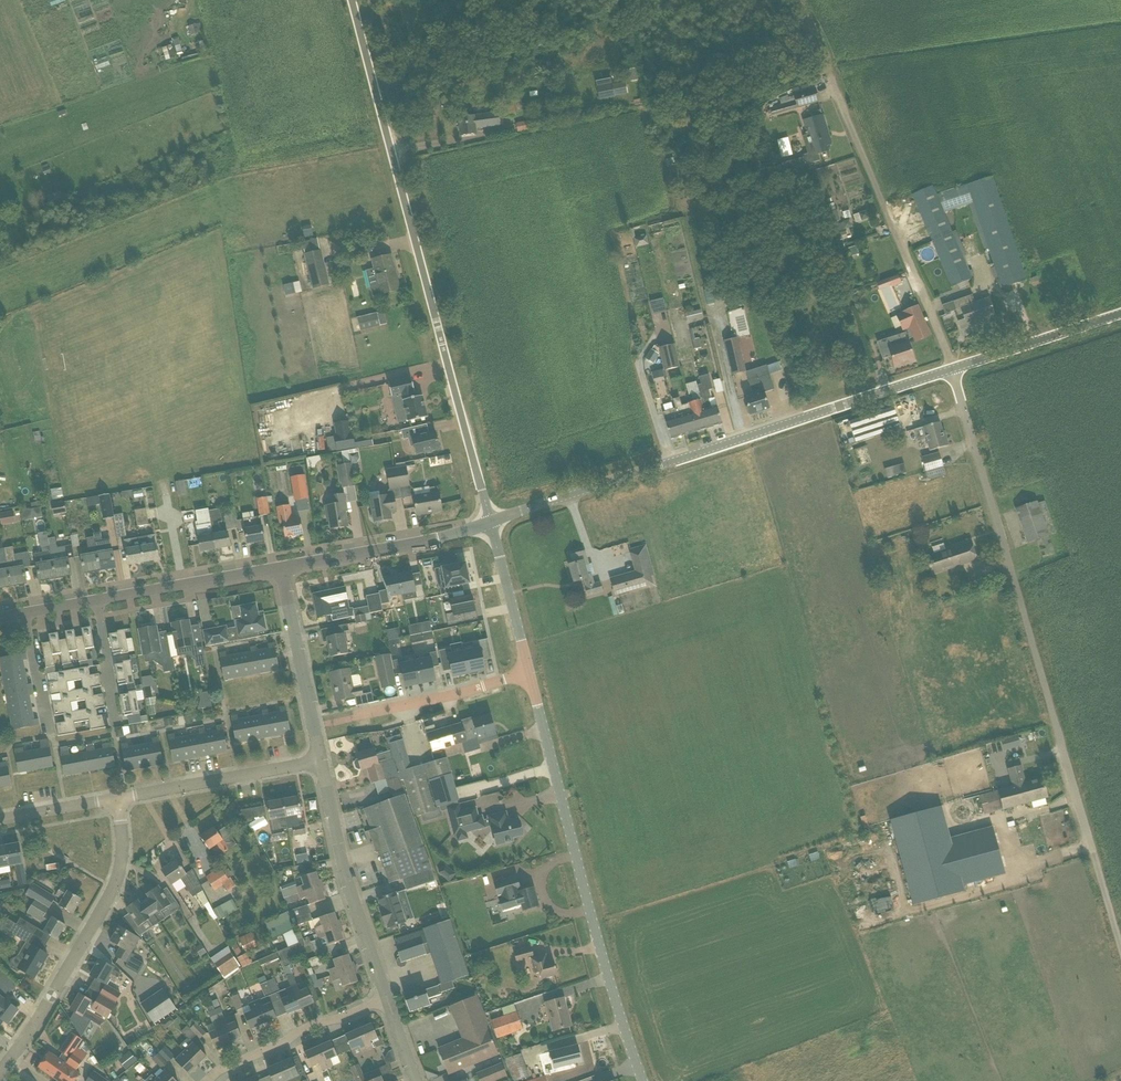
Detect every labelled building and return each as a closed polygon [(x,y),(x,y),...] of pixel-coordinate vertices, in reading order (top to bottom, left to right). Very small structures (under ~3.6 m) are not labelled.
[(196,24),(188,26),(191,36),(198,34),(196,24)] [(173,45),(162,48),(166,60),(176,57),(173,45)] [(197,48),(191,50),(193,58),(199,57),(197,48)] [(636,68),(628,70),(631,82),(639,80),(636,68)] [(612,84),(614,97),(628,94),(625,82),(612,84)] [(596,87),(599,100),(614,97),(612,84),(596,87)] [(770,109),(772,114),(818,101),(815,89),(779,100),(781,105),(770,109)] [(513,101),(499,104),(502,119),(516,116),(515,112),(518,112),(515,101),(513,101)] [(458,118),(460,136),(477,134),(477,127),(500,124),(499,113),(475,116),(458,118)] [(802,157),(795,159),(798,168),(820,161),(818,154),(828,151),(827,146),(831,144),(823,115),(802,121),(805,130),(807,135),(807,138),(805,138),(809,151),(807,151),(808,154),(802,155),(802,156),(802,157)] [(526,121),(516,124),(518,132),(528,130),(526,121)] [(780,157),(791,155),(788,137),(777,139),(780,157)] [(933,186),(912,195),(952,287),(972,278),(944,212),(973,203),(998,278),(1001,288),(1027,280),(1023,270),(992,176),(967,184),(936,195),(933,186)] [(865,210),(858,213),(862,221),(869,218),(865,210)] [(849,220),(842,222),(844,229),(845,229),(847,229),(851,227),(849,220)] [(649,226),(651,235),(662,232),(661,230),(664,229),(662,222),(649,226)] [(842,223),(833,225),(837,240),(842,239),(842,236),(841,235),(847,234),(845,229),(844,229),(842,222),(842,223)] [(304,255),(313,289),(329,285),(321,250),(320,251),(317,239),(302,242),(305,254),(304,255)] [(857,246),(848,248),(850,255),(859,252),(857,246)] [(379,284),(371,286),(373,296),(381,294),(400,290),(391,255),(373,260),(375,269),(379,284)] [(712,288),(704,290),(708,304),(715,303),(712,288)] [(967,324),(968,327),(977,324),(975,321),(994,314),(989,299),(975,303),(972,295),(953,302),(958,316),(957,317),(960,326),(967,324)] [(649,301),(652,314),(665,311),(662,298),(649,301)] [(918,306),(897,315),(903,330),(910,327),(916,342),(931,335),(918,306)] [(729,310),(731,323),(746,321),(744,308),(729,310)] [(685,314),(687,320),(703,317),(702,310),(685,314)] [(378,318),(358,323),(359,327),(360,331),(380,326),(378,318)] [(690,329),(694,349),(701,348),(699,338),(695,339),(693,328),(690,329)] [(725,340),(733,374),(745,371),(737,338),(736,338),(735,333),(731,334),(732,339),(725,340)] [(892,337),(877,342),(883,359),(891,356),(895,367),(914,361),(905,333),(892,337)] [(674,344),(659,348),(664,370),(680,367),(679,363),(674,344)] [(645,359),(653,364),(654,364),(659,355),(659,354),(651,349),(651,350),(645,359)] [(680,350),(676,351),(679,363),(687,361),(684,349),(680,350)] [(848,349),(835,353),(839,365),(852,361),(848,349)] [(780,361),(774,363),(777,372),(783,370),(780,361)] [(653,379),(665,377),(663,369),(651,372),(653,379)] [(753,395),(745,398),(748,406),(746,409),(748,413),(750,414),(751,415),(769,409),(768,406),(766,398),(764,393),(774,389),(770,375),(759,378),(756,370),(748,373),(747,376),(753,395)] [(701,384),(697,385),(699,393),(704,410),(709,428),(722,424),(719,413),(717,406),(711,408),(709,400),(711,399),(709,390),(713,389),(709,375),(699,377),(701,384)] [(412,378),(389,383),(392,396),(402,394),(405,409),(396,412),(398,422),(408,420),(408,422),(428,417),(423,396),(415,397),(413,391),(415,391),(412,378)] [(713,381),(716,394),(723,392),(720,379),(713,381)] [(691,413),(697,432),(709,428),(704,410),(699,393),(692,395),(694,402),(689,404),(691,413)] [(678,417),(684,435),(697,432),(691,413),(689,404),(682,406),(679,398),(673,400),(675,409),(676,409),(678,417)] [(665,421),(671,439),(684,435),(678,417),(676,409),(675,409),(673,410),(671,403),(663,405),(665,412),(663,412),(666,421),(665,421)] [(902,405),(896,406),(900,420),(906,418),(902,405)] [(849,422),(856,443),(900,428),(894,407),(849,422)] [(335,436),(337,450),(373,444),(372,436),(354,439),(353,433),(351,434),(349,421),(335,423),(337,436),(335,436)] [(940,422),(914,430),(916,438),(922,441),(927,439),(930,451),(938,449),(948,446),(946,437),(944,438),(942,432),(940,422)] [(414,446),(416,454),(440,449),(436,431),(429,433),(427,424),(401,430),(404,440),(409,438),(411,446),(414,446)] [(40,432),(33,432),(34,442),(44,441),(44,437),(40,437),(40,432)] [(859,465),(870,463),(868,446),(857,447),(859,465)] [(350,450),(352,464),(356,464),(360,458),(359,453),(355,449),(350,450)] [(338,465),(342,488),(354,486),(351,465),(352,464),(350,450),(349,450),(349,453),(342,454),(344,464),(338,465)] [(926,472),(929,480),(945,475),(939,453),(922,458),(926,472)] [(320,456),(306,459),(308,470),(315,469),(316,466),(317,464),(319,462),(321,461),(320,456)] [(885,477),(905,474),(904,465),(884,467),(885,477)] [(397,468),(400,488),(410,486),(406,466),(397,468)] [(386,470),(390,490),(400,488),(397,468),(386,470)] [(304,475),(292,477),(296,500),(307,499),(308,498),(304,475)] [(183,479),(176,481),(178,494),(186,492),(183,479)] [(415,496),(414,496),(417,515),(442,511),(439,492),(438,492),(437,487),(429,488),(430,494),(415,496)] [(62,492),(51,494),(53,501),(64,498),(62,492)] [(100,496),(87,498),(88,506),(101,504),(104,520),(114,518),(113,515),(109,494),(100,496)] [(331,505),(325,506),(326,514),(328,514),(331,529),(344,527),(348,523),(346,511),(348,511),(345,494),(330,497),(331,505)] [(388,495),(370,498),(373,513),(370,517),(374,520),(374,522),(389,520),(391,516),(391,513),(397,512),(394,495),(388,496),(388,495)] [(256,499),(259,516),(270,514),(267,497),(256,499)] [(52,505),(54,515),(66,513),(64,502),(52,505)] [(1037,502),(1016,509),(1028,542),(1048,535),(1037,502)] [(283,522),(286,537),(303,534),(300,519),(292,520),(289,505),(277,507),(280,523),(283,522)] [(24,519),(41,517),(40,506),(23,508),(24,519)] [(134,508),(137,526),(149,524),(146,509),(141,510),(140,507),(134,508)] [(223,510),(226,530),(238,528),(234,508),(223,510)] [(196,522),(201,552),(216,549),(212,532),(211,524),(209,513),(209,511),(208,509),(196,511),(198,522),(196,522)] [(212,532),(216,549),(230,546),(227,532),(220,533),(218,522),(222,521),(220,509),(209,511),(209,513),(211,524),(212,532)] [(0,513),(0,515),(2,525),(3,525),(9,524),(8,521),(15,520),(14,511),(0,513)] [(123,514),(113,515),(114,518),(117,538),(127,536),(123,514)] [(245,530),(247,544),(265,541),(262,526),(262,527),(260,516),(243,519),(245,529),(245,530)] [(55,578),(49,545),(48,539),(47,532),(38,533),(40,547),(43,546),(44,553),(35,554),(37,564),(40,581),(55,578)] [(94,537),(100,570),(116,567),(113,551),(110,539),(102,541),(101,532),(93,534),(94,537)] [(77,534),(70,536),(72,546),(73,548),(79,547),(77,534)] [(141,547),(144,562),(159,559),(156,544),(154,535),(147,536),(139,537),(141,547)] [(48,539),(55,578),(71,575),(68,559),(74,557),(72,548),(73,548),(72,546),(57,548),(55,537),(48,539)] [(81,556),(84,573),(100,570),(94,537),(87,539),(90,555),(81,556)] [(124,540),(129,565),(144,562),(141,547),(139,537),(124,540)] [(11,587),(4,549),(3,549),(2,542),(0,542),(0,589),(11,587)] [(934,554),(926,557),(932,574),(966,563),(976,559),(971,542),(960,546),(946,551),(934,554)] [(637,572),(611,579),(615,595),(653,584),(650,576),(650,574),(649,573),(649,571),(652,570),(652,569),(645,546),(642,547),(630,550),(637,572)] [(4,549),(11,587),(27,584),(24,566),(23,566),(23,567),(17,568),(13,547),(4,549)] [(585,586),(587,596),(602,591),(600,583),(594,585),(591,574),(587,575),(584,566),(588,565),(584,551),(572,555),(574,563),(570,565),(574,582),(584,579),(586,586),(585,586)] [(446,588),(440,589),(441,596),(456,592),(464,591),(462,584),(470,583),(465,562),(442,567),(446,588)] [(412,573),(398,576),(398,577),(402,594),(415,591),(417,598),(425,597),(422,585),(414,586),(412,573)] [(386,590),(379,591),(379,593),(382,604),(390,603),(389,597),(402,594),(398,577),(398,576),(384,579),(386,590)] [(345,588),(313,595),(318,617),(323,616),(326,615),(328,622),(355,616),(353,607),(349,608),(339,610),(338,603),(347,601),(347,599),(345,588)] [(379,593),(366,596),(368,606),(370,613),(383,611),(382,604),(379,593)] [(453,613),(446,614),(448,625),(465,621),(463,613),(473,611),(472,607),(475,606),(474,606),(472,596),(450,600),(453,613)] [(225,627),(202,631),(205,646),(240,640),(258,637),(257,632),(266,630),(263,617),(259,618),(256,604),(241,607),(244,619),(236,621),(237,628),(226,630),(225,627)] [(622,604),(616,606),(619,614),(624,612),(622,604)] [(355,616),(357,624),(367,622),(366,620),(365,614),(355,616)] [(177,623),(172,623),(176,645),(177,649),(192,647),(195,660),(196,666),(206,664),(207,664),(203,647),(201,634),(192,636),(189,620),(185,621),(184,619),(176,620),(177,623)] [(430,621),(421,623),(423,633),(432,631),(430,621)] [(144,629),(139,629),(141,640),(144,655),(160,652),(162,667),(163,673),(174,671),(171,658),(169,642),(168,640),(159,642),(156,626),(152,627),(152,625),(143,626),(144,629)] [(331,628),(321,630),(324,643),(328,642),(331,657),(342,655),(348,654),(344,633),(343,625),(341,626),(331,628)] [(390,656),(401,655),(397,627),(386,629),(390,656)] [(83,636),(76,638),(78,650),(77,651),(79,662),(79,664),(88,662),(88,660),(86,649),(94,647),(91,628),(82,629),(83,636)] [(110,635),(114,655),(129,652),(125,630),(126,630),(125,629),(116,631),(116,632),(117,632),(117,633),(110,635)] [(67,639),(59,641),(62,653),(61,654),(63,665),(64,665),(64,664),(71,663),(69,652),(77,651),(78,650),(76,638),(75,631),(66,632),(67,639)] [(423,633),(422,633),(424,641),(434,639),(432,631),(423,633)] [(43,643),(42,643),(46,668),(47,668),(47,667),(55,666),(53,655),(61,654),(62,653),(59,641),(58,634),(49,635),(51,642),(43,643)] [(488,639),(473,642),(475,649),(464,652),(468,673),(470,673),(470,674),(478,673),(478,671),(485,670),(483,660),(492,658),(488,639)] [(256,647),(260,672),(278,669),(274,644),(268,645),(269,649),(257,652),(256,647)] [(252,653),(239,655),(243,675),(260,672),(256,647),(251,648),(252,653)] [(439,651),(443,671),(452,670),(453,677),(468,673),(464,652),(452,654),(451,648),(439,651)] [(436,680),(433,667),(439,666),(436,652),(425,654),(426,659),(416,661),(420,683),(436,680)] [(226,653),(220,654),(225,679),(243,675),(239,655),(227,657),(226,653)] [(2,668),(4,677),(25,673),(22,660),(26,659),(25,654),(1,659),(2,668)] [(376,657),(382,688),(396,685),(389,654),(376,657)] [(420,683),(416,661),(405,663),(404,658),(393,661),(396,675),(403,673),(405,687),(420,683)] [(116,665),(119,686),(135,683),(131,661),(131,660),(122,662),(122,663),(123,663),(123,664),(116,665)] [(64,665),(63,665),(64,671),(73,670),(75,669),(72,663),(71,663),(64,664),(64,665)] [(75,669),(73,670),(75,681),(82,680),(83,689),(83,690),(93,688),(102,687),(102,685),(101,686),(99,674),(90,675),(89,668),(90,668),(89,667),(80,668),(75,669)] [(350,669),(330,673),(336,701),(363,695),(362,687),(362,685),(361,677),(358,675),(351,676),(350,669)] [(58,681),(49,683),(51,695),(51,696),(60,694),(69,693),(69,692),(67,682),(75,681),(73,670),(64,671),(56,673),(56,674),(57,674),(58,681)] [(4,677),(7,694),(32,689),(31,684),(27,685),(25,673),(4,677)] [(151,686),(144,687),(145,699),(153,698),(151,686)] [(83,689),(76,690),(78,701),(85,700),(87,710),(96,709),(106,707),(105,706),(103,694),(94,696),(93,688),(83,690),(83,689)] [(7,694),(11,712),(31,708),(29,695),(33,695),(32,689),(7,694)] [(53,703),(55,715),(55,716),(64,714),(73,713),(71,703),(78,701),(76,690),(69,692),(69,693),(60,694),(61,696),(62,702),(53,703)] [(121,696),(125,716),(140,713),(136,692),(137,691),(127,692),(127,693),(128,693),(128,694),(121,696)] [(209,692),(199,694),(200,700),(202,709),(212,707),(209,692)] [(268,711),(272,735),(290,732),(286,707),(280,708),(281,713),(269,715),(268,711)] [(11,712),(14,730),(39,725),(38,720),(33,720),(31,708),(11,712)] [(90,730),(91,731),(109,727),(109,726),(107,715),(98,716),(96,709),(87,710),(80,711),(82,722),(89,720),(91,730),(90,730)] [(58,735),(58,736),(77,733),(77,732),(75,723),(82,722),(80,711),(73,713),(64,714),(65,722),(57,724),(59,735),(58,735)] [(263,716),(251,718),(255,739),(272,735),(268,711),(262,712),(263,716)] [(427,734),(432,752),(478,738),(478,739),(496,734),(491,714),(473,719),(472,717),(461,721),(462,723),(427,734)] [(192,715),(184,716),(186,724),(194,723),(192,715)] [(238,716),(232,717),(237,742),(255,739),(251,718),(238,721),(238,716)] [(172,719),(164,720),(165,727),(173,725),(172,719)] [(137,724),(129,726),(131,735),(138,733),(137,724)] [(205,730),(204,730),(209,754),(227,751),(222,726),(217,727),(218,732),(206,734),(205,730)] [(200,735),(188,738),(192,758),(209,754),(204,730),(199,731),(200,735)] [(401,734),(387,739),(388,744),(390,743),(396,762),(399,773),(401,781),(403,781),(415,818),(426,814),(435,811),(442,809),(440,805),(426,809),(418,784),(429,781),(424,764),(411,768),(408,758),(401,734)] [(1004,751),(1021,746),(1017,735),(1001,740),(1004,751)] [(174,736),(169,737),(174,761),(192,758),(188,738),(175,740),(174,736)] [(154,744),(141,746),(145,767),(163,763),(158,738),(153,740),(154,744)] [(33,752),(36,769),(53,766),(49,744),(41,745),(42,750),(33,752)] [(94,747),(98,769),(115,765),(111,744),(103,745),(104,750),(95,751),(94,747)] [(128,744),(122,745),(127,770),(145,767),(141,746),(129,748),(128,744)] [(79,755),(82,772),(98,769),(94,747),(87,748),(88,753),(79,755)] [(15,750),(19,772),(36,769),(33,752),(24,753),(23,749),(15,750)] [(369,767),(373,781),(385,778),(386,780),(399,777),(394,759),(378,763),(374,749),(357,754),(359,760),(356,760),(355,763),(356,767),(359,769),(361,768),(361,769),(369,767)] [(61,753),(65,775),(82,772),(79,755),(70,756),(69,752),(61,753)] [(418,784),(426,809),(440,805),(459,799),(446,757),(424,764),(429,781),(418,784)] [(11,784),(7,763),(0,764),(0,769),(0,787),(11,784)] [(1008,770),(1013,787),(1025,783),(1021,766),(1008,770)] [(386,781),(390,795),(403,791),(399,777),(386,781)] [(1013,787),(998,791),(1003,809),(1037,800),(1048,797),(1042,778),(1025,783),(1013,787)] [(404,795),(365,809),(372,830),(369,831),(377,853),(378,852),(389,849),(400,879),(400,880),(403,879),(411,877),(419,874),(431,869),(422,845),(404,795)] [(299,797),(283,800),(289,829),(293,828),(294,835),(295,835),(301,834),(306,833),(304,824),(299,825),(297,815),(302,814),(299,797)] [(283,800),(267,803),(274,839),(285,837),(284,830),(289,829),(283,800)] [(459,804),(447,807),(454,836),(456,836),(467,833),(486,828),(483,814),(479,815),(477,806),(461,810),(459,804)] [(941,806),(890,820),(914,905),(964,891),(963,885),(1005,873),(992,826),(950,838),(941,806)] [(251,809),(241,810),(247,823),(253,822),(251,809)] [(435,811),(426,814),(428,819),(437,817),(435,811)] [(501,837),(502,844),(513,841),(512,838),(523,836),(518,818),(508,821),(506,812),(489,817),(495,839),(501,837)] [(217,844),(223,853),(229,849),(223,840),(230,835),(225,827),(218,832),(214,827),(201,837),(209,849),(217,844)] [(1007,838),(1012,848),(1025,842),(1020,831),(1008,835),(1007,838)] [(19,844),(6,846),(9,865),(16,863),(18,875),(20,886),(27,884),(19,844)] [(0,848),(0,875),(10,873),(9,865),(6,846),(0,848)] [(296,856),(297,864),(309,861),(308,853),(296,856)] [(177,861),(162,870),(169,880),(171,884),(180,878),(189,891),(193,897),(197,895),(203,890),(200,884),(193,869),(192,870),(194,872),(187,877),(177,861)] [(223,884),(226,890),(235,885),(230,878),(228,879),(220,867),(205,877),(214,890),(223,884)] [(403,879),(407,890),(435,880),(431,869),(419,874),(411,877),(403,879)] [(282,892),(284,898),(321,886),(316,872),(301,877),(304,885),(297,887),(296,885),(281,890),(282,892)] [(36,875),(38,881),(49,879),(48,873),(36,875)] [(494,884),(503,913),(521,907),(522,911),(539,906),(533,888),(520,892),(520,890),(516,877),(494,884)] [(0,882),(0,887),(1,889),(11,888),(10,880),(0,882)] [(33,883),(26,894),(35,900),(48,907),(53,900),(40,892),(42,889),(33,883)] [(284,898),(286,905),(291,903),(301,899),(308,896),(311,904),(326,899),(321,886),(284,898)] [(57,893),(56,896),(62,900),(59,906),(72,914),(82,899),(61,887),(57,893)] [(151,898),(146,902),(155,916),(160,923),(166,918),(161,911),(171,905),(158,887),(155,889),(152,888),(149,891),(149,893),(147,894),(151,898)] [(395,894),(379,900),(381,908),(380,908),(386,926),(387,925),(388,928),(405,922),(401,909),(402,909),(399,899),(397,900),(395,894)] [(44,932),(57,940),(66,925),(45,913),(48,908),(35,900),(28,912),(48,925),(44,932)] [(130,906),(127,908),(130,913),(139,926),(148,920),(153,927),(160,923),(155,916),(146,902),(141,905),(137,901),(136,902),(134,901),(130,903),(130,906)] [(314,928),(316,934),(339,926),(334,913),(312,920),(307,905),(288,912),(290,919),(291,919),(293,927),(308,922),(311,929),(314,928)] [(8,919),(2,928),(28,943),(33,934),(23,928),(17,924),(16,924),(8,919)] [(406,935),(396,939),(400,952),(398,953),(400,958),(398,958),(396,962),(398,966),(401,968),(405,966),(407,963),(406,961),(427,954),(426,952),(430,950),(441,984),(439,985),(423,990),(423,988),(406,993),(408,1000),(406,1001),(410,1012),(431,1005),(428,998),(442,994),(442,992),(452,989),(455,988),(452,981),(469,975),(451,920),(423,929),(423,930),(406,935)] [(27,922),(23,928),(33,934),(37,928),(27,922)] [(135,955),(132,953),(140,938),(137,936),(120,926),(110,942),(121,948),(115,957),(127,964),(125,967),(138,974),(142,966),(143,964),(133,958),(135,955)] [(318,940),(315,941),(319,951),(320,956),(331,952),(342,949),(342,948),(340,949),(337,942),(344,940),(339,926),(316,934),(318,940)] [(283,935),(288,947),(299,943),(293,929),(283,935)] [(239,938),(246,952),(260,945),(253,931),(239,938)] [(31,943),(40,950),(47,942),(39,935),(31,943)] [(236,942),(231,944),(237,956),(243,954),(236,942)] [(278,952),(285,967),(291,965),(289,961),(303,955),(299,943),(288,947),(278,952)] [(201,944),(194,948),(200,957),(207,953),(201,944)] [(11,960),(11,968),(17,971),(20,970),(34,978),(48,955),(32,946),(24,960),(18,956),(11,960)] [(514,951),(517,963),(523,962),(522,958),(534,955),(531,946),(514,951)] [(242,967),(251,962),(245,952),(236,957),(242,967)] [(231,953),(215,964),(225,979),(240,970),(238,968),(240,967),(231,953)] [(329,970),(331,976),(353,968),(349,955),(333,960),(336,967),(329,970)] [(535,958),(531,959),(535,974),(539,972),(541,979),(547,978),(552,977),(552,976),(557,975),(554,961),(548,962),(546,955),(535,958)] [(268,957),(258,961),(260,966),(271,962),(268,957)] [(91,975),(104,983),(108,977),(116,982),(121,974),(112,969),(113,968),(100,960),(91,975)] [(340,979),(343,987),(358,982),(353,968),(331,976),(333,981),(340,979)] [(7,995),(16,985),(0,970),(0,988),(7,995)] [(293,974),(287,977),(291,987),(291,988),(301,1009),(314,1003),(309,993),(307,988),(302,990),(299,984),(297,985),(294,979),(295,978),(293,974)] [(266,997),(254,1002),(264,1023),(277,1018),(271,1004),(277,1002),(268,981),(267,982),(265,977),(258,979),(266,997)] [(274,978),(268,981),(277,1002),(281,1000),(283,1004),(288,1014),(301,1009),(291,988),(291,987),(280,991),(274,978)] [(312,982),(314,988),(324,985),(322,979),(317,980),(312,982)] [(192,983),(184,989),(188,995),(196,990),(192,983)] [(100,994),(116,1003),(121,993),(106,984),(100,994)] [(141,1004),(154,1024),(176,1009),(163,990),(141,1004)] [(73,1016),(70,1019),(75,1027),(82,1037),(87,1029),(91,1021),(93,1022),(101,1027),(104,1022),(96,1017),(93,1015),(95,1011),(107,1018),(108,1016),(112,1010),(115,1005),(99,995),(95,1003),(91,1001),(84,997),(80,994),(71,1009),(74,1011),(75,1012),(73,1016)] [(231,997),(237,1011),(244,1008),(238,994),(231,997)] [(450,1006),(463,1037),(489,1026),(477,995),(450,1006)] [(4,1021),(8,1024),(18,1010),(0,996),(0,1026),(4,1021)] [(546,1003),(554,1031),(572,1026),(564,998),(546,1003)] [(252,1012),(245,1015),(251,1029),(264,1023),(254,1002),(249,1004),(252,1012)] [(217,1015),(215,1010),(214,1010),(212,1005),(206,1008),(210,1017),(217,1015)] [(504,1016),(491,1021),(497,1039),(523,1030),(516,1012),(504,1016)] [(160,1025),(165,1030),(174,1022),(170,1017),(160,1025)] [(225,1019),(219,1021),(229,1042),(242,1037),(237,1026),(235,1022),(228,1025),(225,1019)] [(217,1030),(209,1033),(215,1048),(229,1042),(219,1021),(214,1023),(217,1030)] [(196,1023),(190,1029),(200,1039),(206,1033),(196,1023)] [(359,1029),(371,1057),(376,1054),(373,1048),(380,1045),(382,1041),(380,1037),(378,1038),(372,1023),(359,1029)] [(439,1049),(449,1073),(498,1053),(488,1029),(490,1028),(489,1026),(463,1037),(464,1039),(439,1049)] [(362,1053),(365,1059),(371,1057),(359,1029),(345,1035),(355,1056),(362,1053)] [(71,1035),(60,1051),(70,1058),(81,1041),(82,1040),(72,1033),(72,1034),(71,1035)] [(188,1038),(179,1046),(185,1052),(198,1065),(207,1056),(194,1043),(193,1044),(188,1038)] [(331,1041),(318,1047),(324,1061),(327,1068),(333,1066),(333,1065),(330,1059),(337,1056),(335,1051),(331,1041)] [(132,1051),(140,1060),(147,1052),(139,1044),(132,1051)] [(578,1045),(550,1052),(554,1068),(582,1061),(581,1060),(578,1046),(578,1045)] [(55,1075),(53,1078),(55,1079),(58,1080),(75,1080),(76,1080),(80,1074),(76,1071),(88,1054),(85,1052),(78,1047),(70,1059),(66,1064),(61,1071),(59,1070),(55,1075)] [(158,1053),(168,1063),(174,1057),(165,1047),(158,1053)] [(318,1064),(321,1071),(327,1068),(318,1047),(305,1052),(311,1067),(318,1064)] [(130,1051),(118,1060),(126,1070),(137,1061),(130,1051)] [(49,1052),(38,1067),(55,1079),(66,1064),(49,1052)] [(185,1052),(175,1061),(188,1074),(198,1065),(185,1052)] [(154,1057),(152,1059),(161,1069),(168,1063),(158,1053),(154,1057)] [(529,1075),(520,1053),(505,1058),(514,1080),(515,1080),(529,1075)] [(280,1063),(287,1080),(308,1080),(304,1072),(299,1075),(292,1058),(280,1063)] [(267,1069),(270,1075),(273,1080),(287,1080),(280,1063),(267,1069)] [(477,1073),(480,1080),(505,1080),(509,1080),(502,1063),(477,1073)] [(356,1080),(365,1080),(358,1064),(350,1068),(356,1080)] [(376,1070),(379,1077),(381,1076),(392,1071),(389,1064),(376,1070)] [(157,1079),(159,1080),(177,1080),(166,1070),(157,1079)] [(87,1080),(107,1080),(99,1076),(93,1072),(87,1080)]
